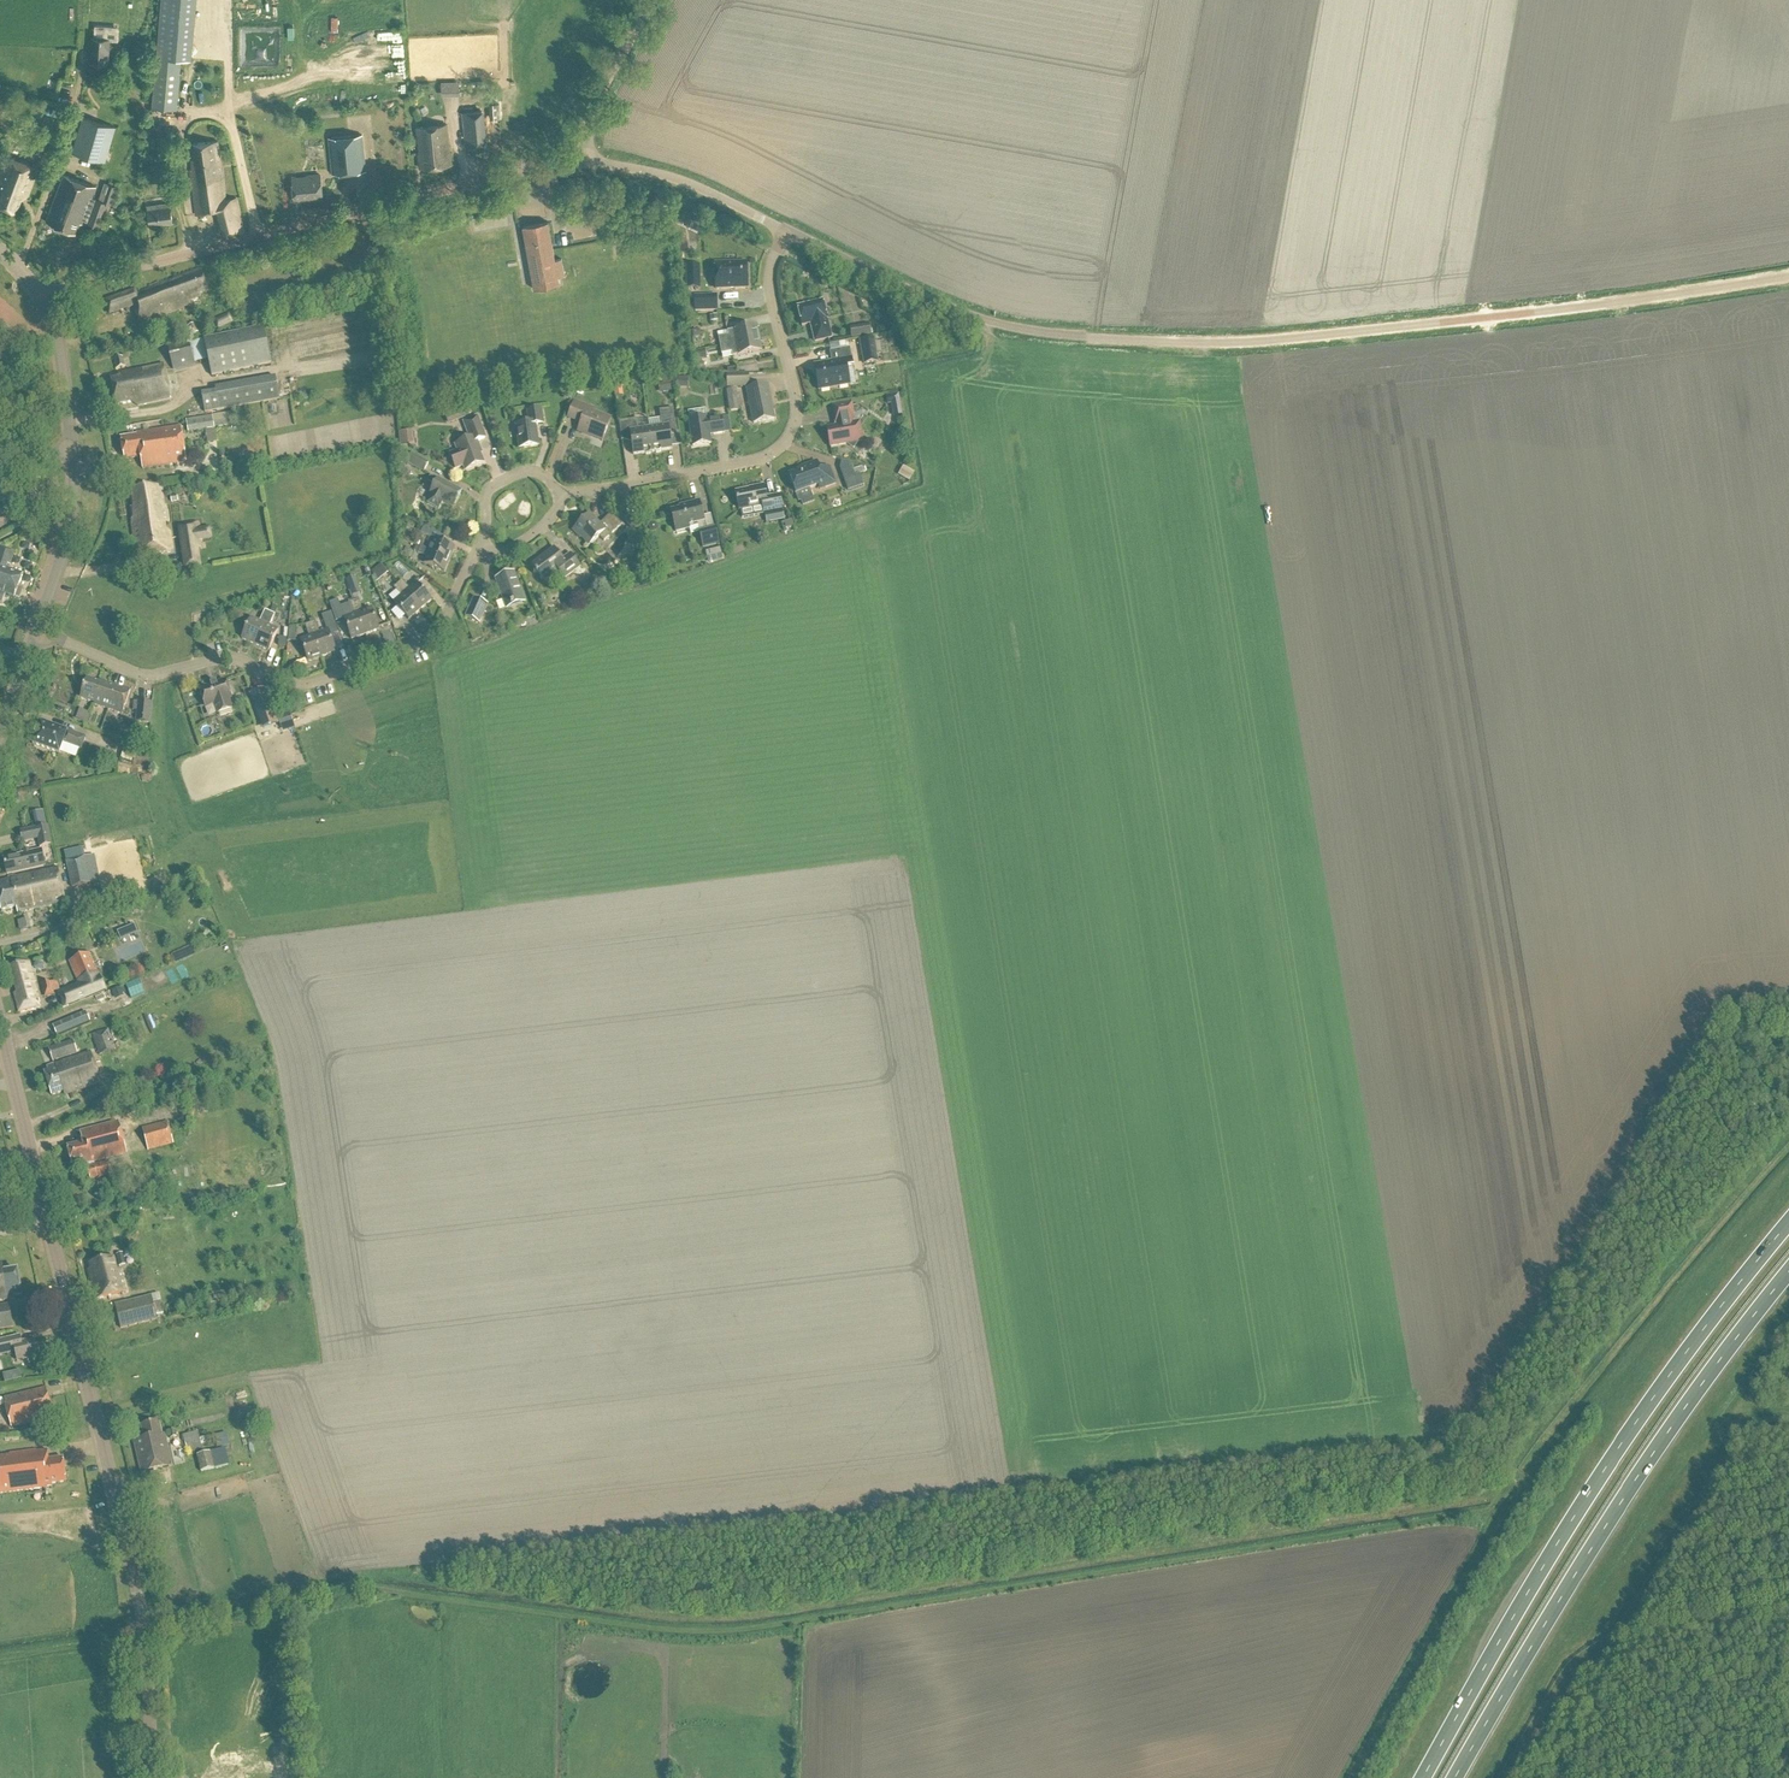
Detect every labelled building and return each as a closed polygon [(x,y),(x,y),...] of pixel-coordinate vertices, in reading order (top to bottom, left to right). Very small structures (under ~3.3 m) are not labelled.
[(157,55),(153,106),(178,107),(182,57),(184,28),(159,26),(157,55)] [(106,62),(107,40),(91,39),(90,61),(106,62)] [(464,91),(464,77),(445,78),(446,92),(464,91)] [(462,111),(465,145),(485,143),(481,109),(462,111)] [(113,151),(108,150),(115,127),(83,118),(72,152),(105,162),(105,160),(110,162),(113,151)] [(446,123),(427,125),(416,126),(418,152),(417,152),(418,167),(450,164),(446,123)] [(362,133),(328,136),(330,155),(331,171),(331,172),(365,169),(362,133)] [(217,210),(223,233),(243,230),(235,197),(225,199),(220,168),(219,168),(215,140),(192,144),(194,158),(191,158),(192,168),(189,169),(196,213),(217,210)] [(6,155),(0,171),(0,204),(14,210),(19,197),(27,194),(37,167),(6,155)] [(308,179),(294,180),(295,200),(304,199),(304,197),(309,197),(309,199),(322,198),(320,173),(308,174),(308,179)] [(108,183),(104,193),(102,200),(91,195),(94,186),(63,174),(45,221),(74,233),(79,222),(80,222),(81,221),(82,222),(83,219),(100,224),(107,202),(112,203),(117,186),(108,183)] [(184,194),(182,182),(175,183),(177,196),(184,194)] [(171,222),(168,203),(147,207),(150,226),(171,222)] [(523,225),(527,248),(534,288),(559,283),(558,275),(564,274),(562,257),(555,258),(548,220),(523,225)] [(748,289),(747,265),(715,266),(716,290),(748,289)] [(105,303),(111,317),(134,309),(140,326),(191,306),(190,304),(201,299),(200,296),(209,293),(200,271),(136,295),(134,292),(105,303)] [(11,291),(16,288),(13,283),(8,285),(11,291)] [(694,298),(695,313),(718,312),(717,297),(694,298)] [(811,325),(815,343),(832,339),(823,303),(798,309),(802,327),(811,325)] [(229,315),(218,320),(222,329),(233,324),(229,315)] [(195,325),(187,328),(192,339),(200,335),(195,325)] [(728,336),(718,338),(720,347),(759,339),(757,326),(727,332),(728,336)] [(850,329),(852,340),(871,337),(869,326),(850,329)] [(263,327),(168,347),(172,368),(173,371),(175,370),(195,366),(195,363),(208,361),(211,377),(271,364),(263,327)] [(759,339),(720,347),(722,355),(731,353),(732,357),(762,352),(759,339)] [(861,343),(865,364),(877,362),(873,341),(861,343)] [(817,378),(819,391),(850,386),(847,370),(853,369),(849,350),(831,353),(832,362),(816,365),(818,378),(817,378)] [(699,353),(696,354),(698,361),(700,361),(707,359),(706,352),(699,353)] [(123,359),(115,361),(117,370),(125,368),(123,359)] [(120,379),(111,380),(117,407),(131,404),(139,407),(171,401),(169,389),(165,370),(164,365),(119,374),(120,379)] [(749,375),(727,375),(727,389),(749,389),(749,375)] [(205,414),(279,400),(275,378),(215,388),(216,393),(201,395),(205,414)] [(676,380),(676,390),(689,390),(689,380),(676,380)] [(671,382),(658,384),(660,394),(672,393),(671,382)] [(622,383),(613,384),(614,390),(614,394),(623,393),(623,388),(622,383)] [(567,386),(563,398),(572,401),(576,389),(567,386)] [(774,420),(767,386),(747,390),(754,424),(774,420)] [(736,390),(727,391),(728,401),(738,400),(736,390)] [(899,395),(886,397),(888,406),(891,405),(892,411),(902,409),(899,395)] [(593,410),(575,403),(568,420),(581,425),(578,433),(602,442),(611,420),(592,413),(593,410)] [(855,423),(852,404),(832,408),(835,423),(837,423),(838,427),(827,429),(830,447),(847,444),(854,449),(858,442),(863,441),(860,423),(855,423)] [(662,428),(649,429),(653,453),(655,453),(657,454),(660,454),(661,452),(672,450),(670,434),(677,433),(673,410),(660,412),(662,428)] [(544,425),(542,411),(527,413),(529,425),(517,427),(520,450),(539,447),(536,426),(544,425)] [(462,412),(454,415),(457,422),(465,419),(465,418),(463,413),(462,412)] [(186,420),(188,433),(214,429),(214,427),(217,427),(216,416),(212,417),(212,416),(186,420)] [(456,471),(464,468),(465,472),(485,465),(478,447),(479,447),(478,443),(486,439),(478,418),(464,423),(470,440),(455,446),(458,452),(449,455),(456,471)] [(708,421),(707,419),(689,421),(693,448),(711,445),(710,436),(724,434),(722,419),(708,421)] [(653,453),(649,429),(640,431),(638,420),(619,423),(622,442),(632,440),(634,456),(645,455),(646,456),(650,455),(651,454),(653,453)] [(182,428),(163,431),(169,467),(187,464),(182,428)] [(169,467),(163,431),(137,435),(137,437),(121,440),(125,461),(141,459),(143,470),(169,467)] [(413,432),(399,433),(400,446),(408,445),(408,440),(413,439),(413,432)] [(424,473),(429,465),(412,456),(407,464),(424,473)] [(820,472),(817,462),(805,467),(806,469),(789,475),(796,494),(819,486),(820,490),(836,484),(830,468),(820,472)] [(909,471),(904,480),(910,483),(915,474),(909,471)] [(844,481),(846,485),(848,492),(864,487),(861,479),(861,477),(860,475),(854,477),(844,481)] [(439,511),(444,502),(454,507),(461,493),(431,477),(428,483),(435,487),(431,495),(432,496),(427,505),(439,511)] [(753,489),(735,492),(739,511),(741,511),(743,519),(764,515),(764,514),(765,514),(783,510),(780,495),(767,498),(765,486),(753,488),(753,489)] [(160,497),(159,489),(131,493),(134,510),(132,510),(133,521),(133,526),(137,555),(141,558),(171,554),(173,550),(168,512),(166,513),(165,507),(164,507),(162,497),(160,497)] [(178,496),(171,497),(172,504),(179,503),(178,496)] [(704,523),(699,502),(680,507),(681,510),(671,512),(676,533),(690,530),(689,527),(698,525),(700,533),(704,548),(719,544),(715,530),(706,532),(704,523)] [(604,543),(610,537),(622,526),(611,515),(600,525),(590,515),(573,532),(581,540),(582,539),(589,547),(599,537),(604,543)] [(202,544),(202,542),(213,541),(211,528),(200,530),(199,523),(178,526),(184,571),(201,569),(199,550),(201,548),(200,544),(202,544)] [(425,526),(422,533),(448,542),(451,537),(425,526)] [(424,543),(421,549),(450,562),(456,549),(435,540),(432,547),(424,543)] [(563,560),(554,548),(532,565),(537,572),(536,573),(537,575),(539,574),(544,582),(558,572),(564,580),(580,568),(570,554),(563,560)] [(0,550),(0,604),(2,605),(6,596),(16,599),(23,577),(8,572),(14,554),(0,549),(0,550)] [(445,574),(450,562),(421,549),(419,554),(427,558),(424,565),(445,574)] [(720,549),(706,553),(707,558),(722,555),(720,549)] [(374,570),(379,580),(391,573),(386,563),(374,570)] [(524,602),(514,574),(496,581),(506,608),(511,607),(512,607),(515,606),(515,605),(524,602)] [(346,580),(352,597),(361,594),(355,577),(346,580)] [(596,577),(587,583),(592,591),(601,584),(596,577)] [(403,582),(399,585),(421,611),(432,601),(417,584),(410,590),(403,582)] [(421,611),(399,585),(395,589),(402,597),(394,604),(409,621),(421,611)] [(480,624),(488,606),(475,600),(466,618),(480,624)] [(359,601),(354,603),(366,636),(380,631),(372,610),(364,613),(359,601)] [(366,636),(354,603),(349,604),(353,616),(344,619),(352,641),(366,636)] [(242,612),(234,615),(237,622),(244,620),(242,612)] [(242,640),(256,646),(271,614),(265,612),(260,623),(252,619),(242,640)] [(324,616),(322,617),(327,632),(329,631),(331,637),(339,634),(332,613),(330,614),(324,616)] [(271,614),(256,646),(269,652),(279,631),(271,627),(276,616),(271,614)] [(316,623),(311,625),(323,658),(337,653),(331,637),(329,631),(327,632),(320,634),(316,623)] [(291,624),(289,640),(297,641),(298,624),(291,624)] [(323,658),(311,625),(306,627),(310,638),(301,641),(309,663),(323,658)] [(81,699),(94,704),(95,704),(99,690),(98,689),(100,685),(99,685),(87,680),(81,699)] [(94,706),(109,711),(117,688),(107,685),(106,684),(100,682),(99,685),(100,685),(98,689),(99,690),(95,704),(94,704),(94,706)] [(233,711),(230,700),(231,700),(225,683),(200,691),(206,708),(214,705),(218,716),(233,711)] [(117,688),(109,711),(123,716),(131,692),(125,690),(123,691),(117,688)] [(268,693),(254,698),(263,724),(277,720),(268,693)] [(136,724),(151,725),(153,705),(138,703),(136,724)] [(87,725),(90,715),(77,711),(73,720),(87,725)] [(290,713),(283,715),(287,725),(293,723),(290,713)] [(86,739),(41,723),(33,745),(60,755),(63,744),(81,751),(86,739)] [(133,765),(139,748),(121,742),(118,750),(116,750),(113,758),(133,765)] [(36,830),(40,849),(52,846),(48,827),(36,830)] [(64,853),(72,889),(100,883),(94,856),(85,858),(83,849),(64,853)] [(42,855),(4,864),(8,880),(46,872),(42,855)] [(0,889),(0,907),(1,914),(18,910),(19,916),(66,905),(58,873),(9,884),(10,887),(0,889)] [(89,954),(69,962),(77,982),(76,982),(77,984),(76,984),(76,986),(57,994),(59,998),(60,998),(62,1004),(61,1004),(64,1010),(107,992),(98,973),(97,971),(96,971),(93,964),(94,964),(89,954)] [(38,1007),(39,1006),(29,966),(11,970),(12,976),(8,977),(12,991),(17,989),(19,997),(14,998),(18,1016),(39,1011),(38,1007)] [(51,982),(41,984),(44,998),(54,996),(51,982)] [(86,1013),(53,1027),(57,1037),(91,1023),(86,1013)] [(109,1030),(92,1035),(99,1056),(116,1051),(109,1030)] [(63,1097),(100,1084),(90,1055),(59,1066),(58,1062),(77,1056),(73,1043),(48,1052),(53,1068),(46,1071),(47,1075),(43,1076),(51,1099),(62,1095),(63,1097)] [(92,1106),(95,1113),(106,1108),(103,1101),(92,1106)] [(168,1122),(142,1128),(149,1151),(174,1145),(168,1122)] [(126,1156),(118,1124),(80,1133),(82,1145),(68,1149),(72,1166),(84,1164),(85,1166),(126,1156)] [(108,1162),(87,1168),(90,1182),(112,1176),(108,1162)] [(116,1256),(119,1268),(126,1266),(123,1254),(116,1256)] [(96,1302),(126,1294),(120,1272),(116,1272),(113,1260),(89,1266),(91,1272),(88,1273),(96,1302)] [(9,1302),(15,1301),(15,1298),(23,1296),(19,1273),(6,1275),(4,1265),(0,1266),(0,1304),(9,1302)] [(151,1297),(114,1307),(120,1330),(157,1321),(151,1297)] [(13,1328),(9,1305),(0,1307),(0,1330),(13,1328)] [(19,1338),(0,1342),(0,1357),(15,1354),(17,1362),(38,1358),(34,1341),(21,1344),(19,1338)] [(51,1413),(45,1390),(5,1400),(12,1428),(49,1418),(48,1414),(51,1413)] [(143,1475),(172,1468),(164,1437),(161,1438),(157,1424),(139,1428),(143,1442),(135,1444),(143,1475)] [(169,1433),(170,1440),(177,1439),(175,1431),(169,1433)] [(183,1437),(187,1455),(203,1452),(198,1433),(183,1437)] [(227,1434),(214,1437),(217,1449),(230,1446),(227,1434)] [(226,1450),(197,1457),(201,1473),(230,1467),(226,1450)] [(47,1452),(0,1458),(0,1494),(55,1487),(54,1485),(66,1484),(63,1459),(49,1461),(47,1452)]
